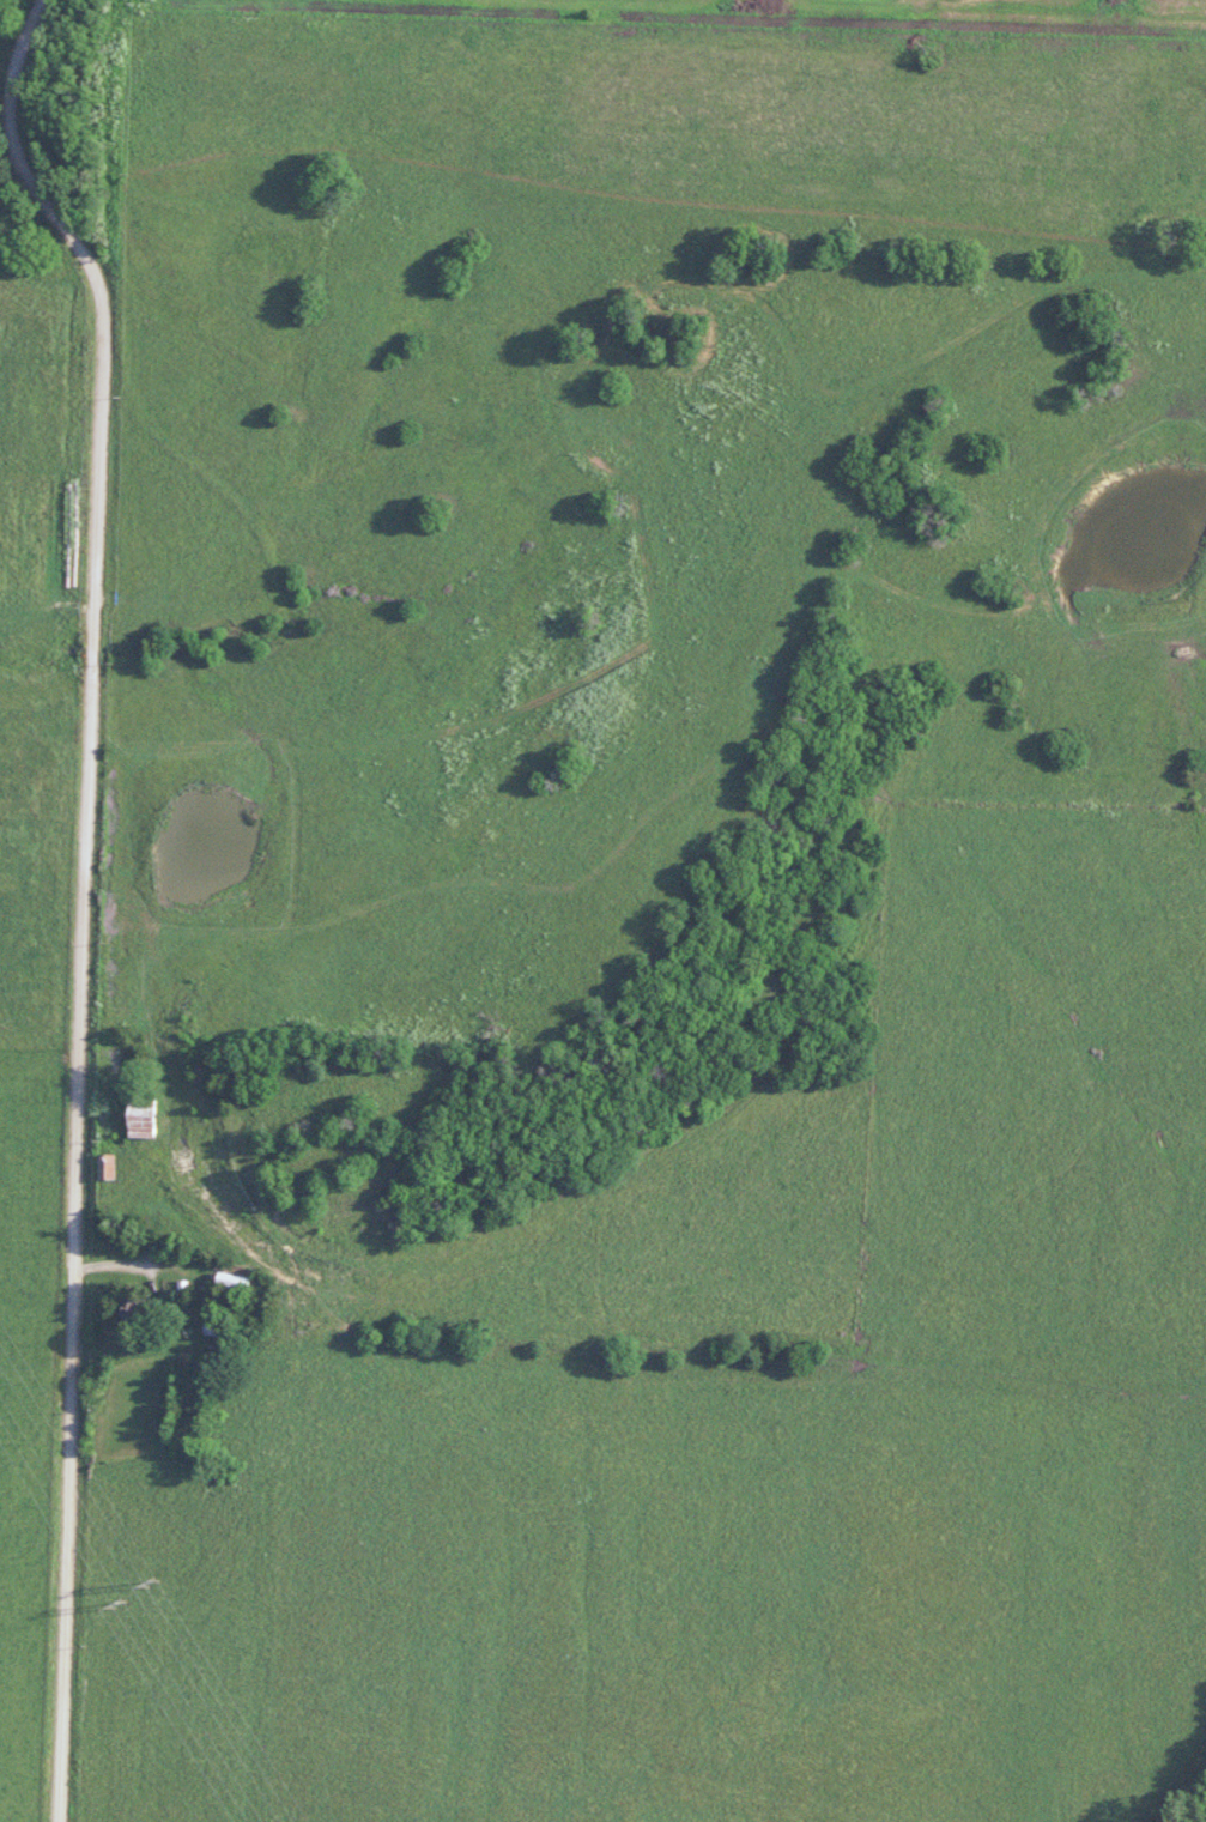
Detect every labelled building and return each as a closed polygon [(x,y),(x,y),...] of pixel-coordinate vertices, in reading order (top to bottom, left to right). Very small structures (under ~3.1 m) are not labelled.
[(127,1136),(153,1136),(153,1095),(127,1095),(127,1136)] [(112,1178),(112,1154),(98,1154),(98,1178),(112,1178)] [(122,1319),(138,1319),(138,1295),(122,1295),(122,1319)]
